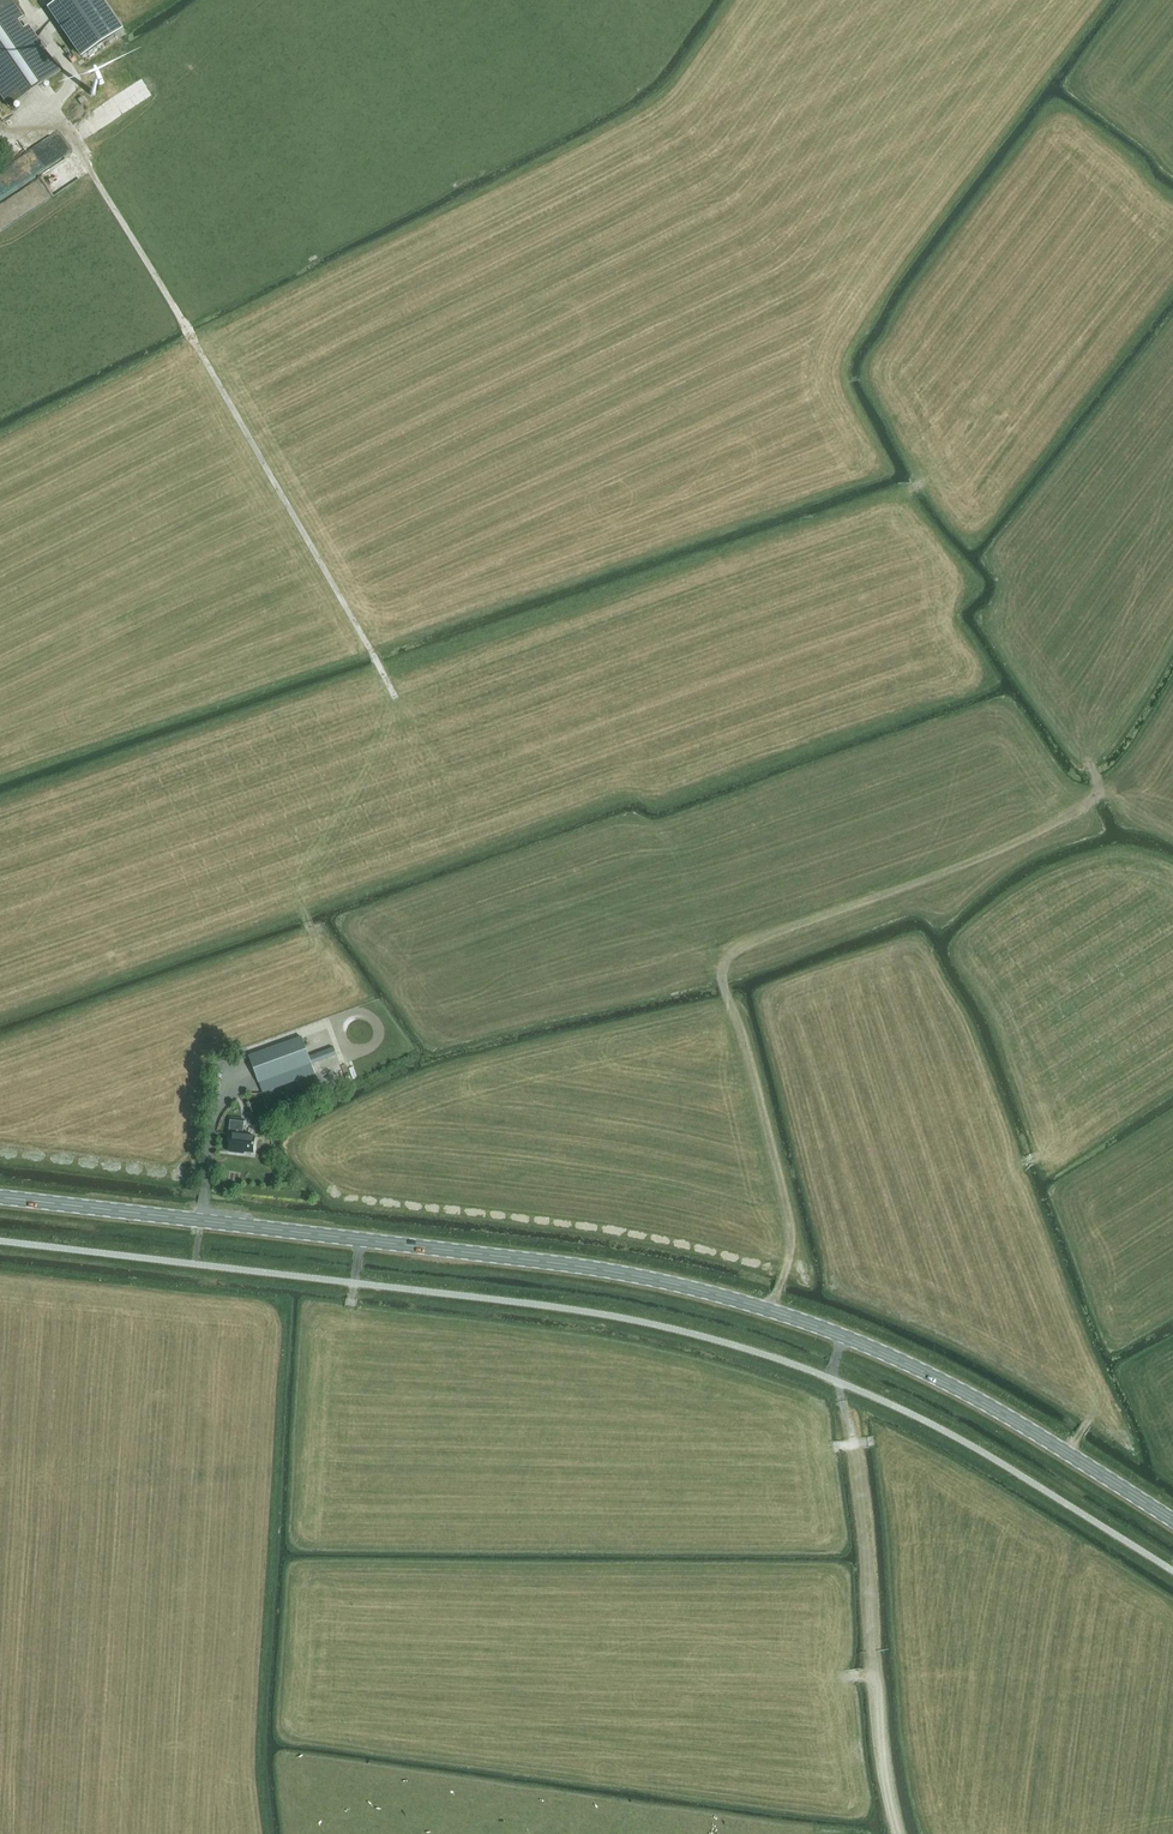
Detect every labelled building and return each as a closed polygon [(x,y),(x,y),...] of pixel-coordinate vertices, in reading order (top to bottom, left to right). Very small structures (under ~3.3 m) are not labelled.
[(10,105),(53,76),(47,66),(17,21),(22,17),(11,0),(0,0),(0,91),(10,105)] [(82,56),(122,29),(102,0),(58,0),(54,3),(48,7),(82,56)] [(334,1049),(309,1058),(301,1038),(250,1058),(259,1082),(260,1084),(337,1056),(334,1049)] [(242,1135),(243,1125),(244,1120),(231,1119),(229,1134),(231,1134),(229,1152),(240,1153),(240,1152),(253,1153),(255,1137),(242,1135)]
